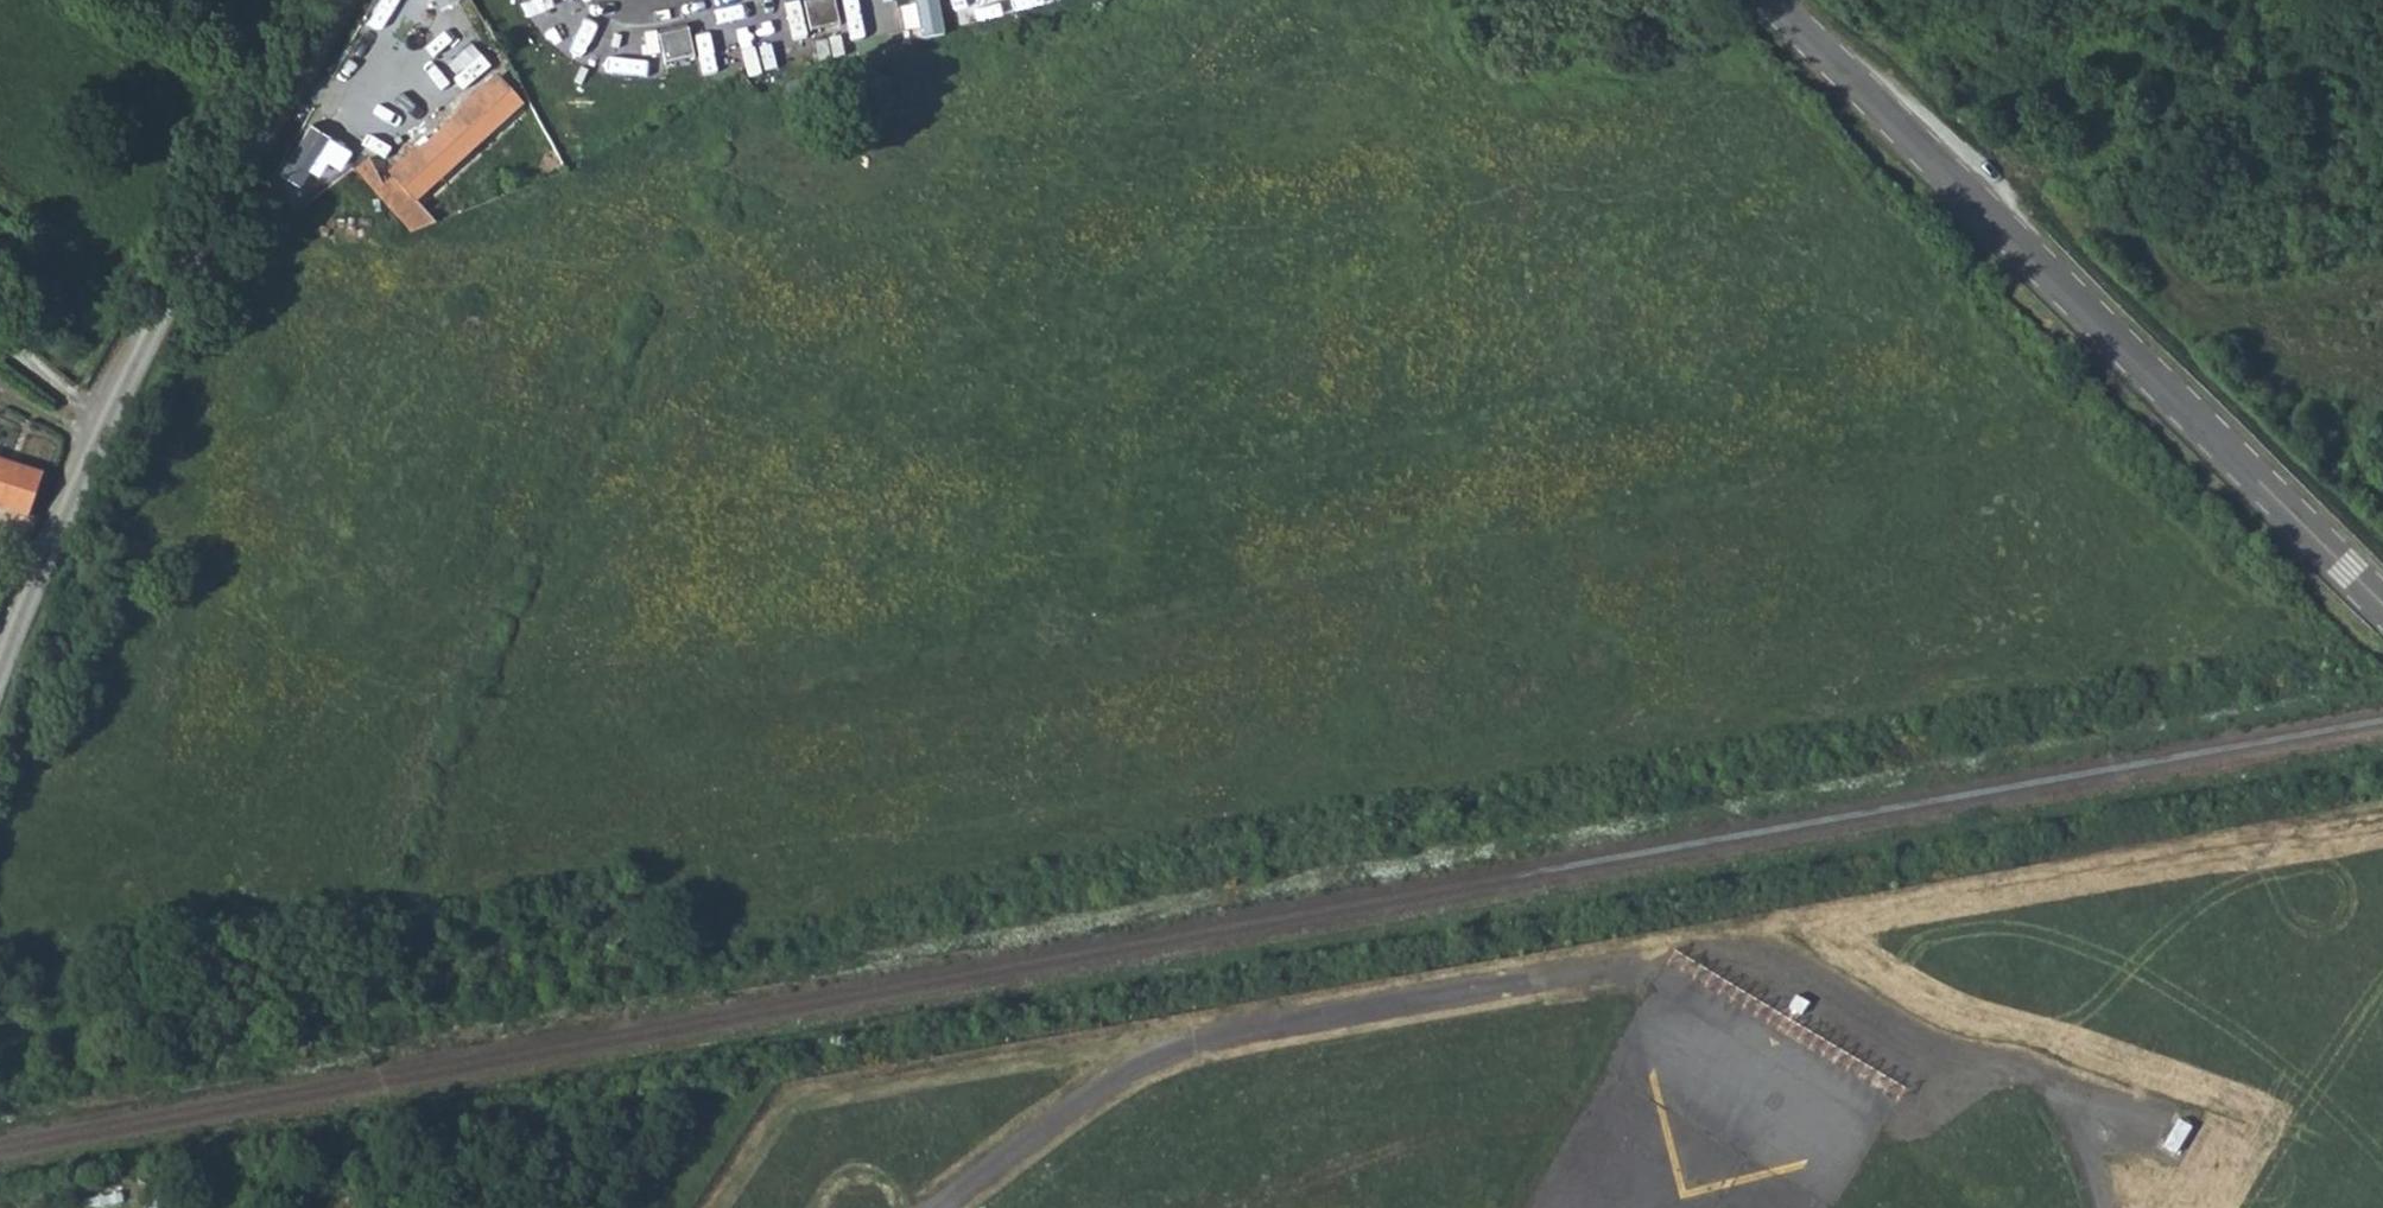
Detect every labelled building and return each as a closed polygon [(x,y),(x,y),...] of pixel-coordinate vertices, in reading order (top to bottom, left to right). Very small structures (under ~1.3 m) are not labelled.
[(379,8),(407,24),(421,0),(383,0),(379,8)] [(828,2),(813,5),(815,14),(807,16),(811,34),(841,28),(837,9),(829,11),(828,2)] [(665,66),(695,61),(691,42),(684,44),(682,33),(666,37),(668,47),(662,48),(665,66)] [(329,133),(356,166),(413,231),(438,222),(417,198),(524,102),(503,79),(387,184),(341,125),(329,133)] [(0,461),(0,507),(26,514),(39,473),(0,461)]
